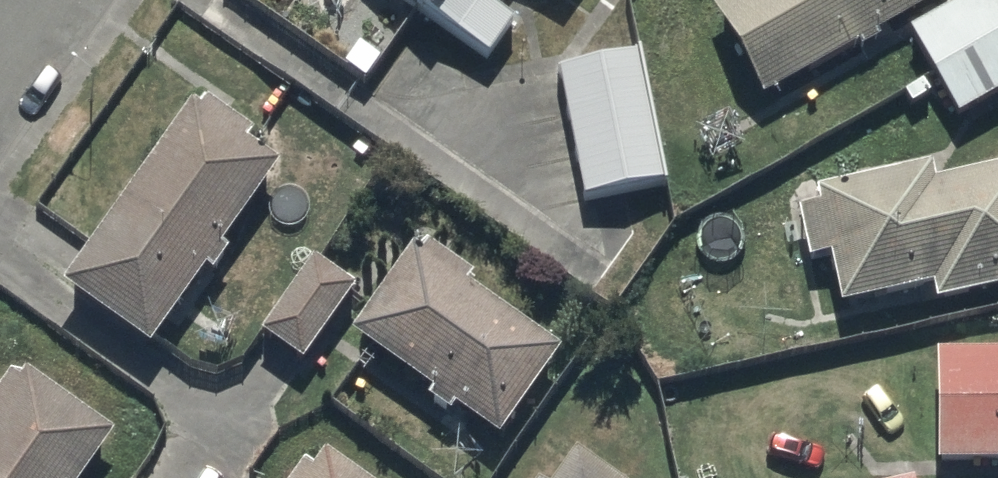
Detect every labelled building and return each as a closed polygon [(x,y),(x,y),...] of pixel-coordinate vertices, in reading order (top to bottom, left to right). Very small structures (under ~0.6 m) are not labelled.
[(395,4),(345,76),(364,89),(412,19),(430,31),(431,29),(486,67),(515,25),(487,5),(491,0),(389,0),(395,4)] [(761,107),(856,53),(859,58),(878,47),(876,43),(901,29),(957,126),(997,102),(997,12),(991,0),(740,0),(709,17),(761,107)] [(557,77),(582,208),(665,192),(640,61),(557,77)] [(188,115),(62,299),(149,359),(204,278),(210,282),(225,260),(220,257),(277,174),(244,152),(252,142),(207,111),(199,122),(188,115)] [(829,263),(841,317),(933,297),(936,312),(997,299),(997,175),(933,189),(930,176),(815,201),(817,212),(797,216),(808,268),(829,263)] [(413,258),(352,346),(430,401),(427,407),(448,422),(451,418),(496,449),(558,360),(465,296),(471,286),(423,253),(418,261),(413,258)] [(313,269),(260,343),(300,371),(353,298),(313,269)] [(934,471),(997,472),(997,361),(935,361),(934,471)] [(112,446),(25,383),(19,392),(10,386),(0,399),(0,477),(89,477),(112,446)] [(574,464),(565,477),(595,477),(574,464)] [(323,465),(314,477),(341,477),(323,465)]
